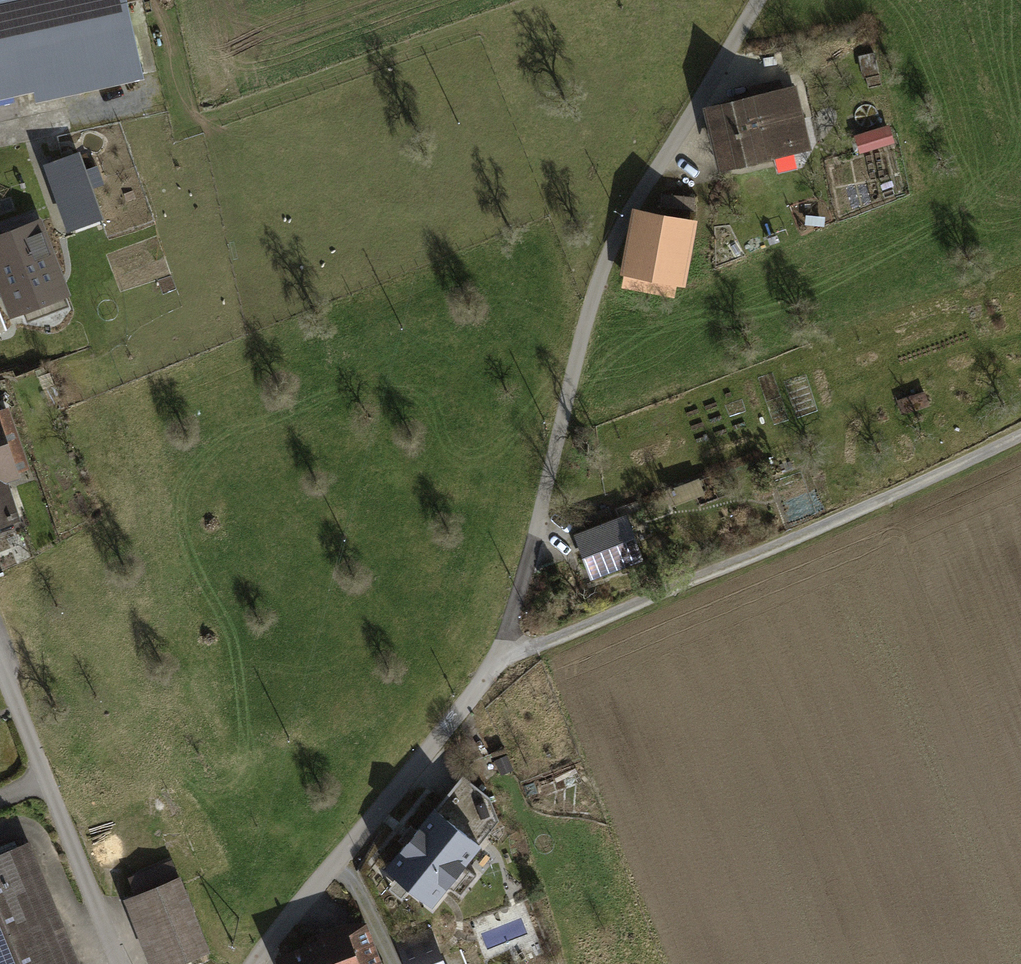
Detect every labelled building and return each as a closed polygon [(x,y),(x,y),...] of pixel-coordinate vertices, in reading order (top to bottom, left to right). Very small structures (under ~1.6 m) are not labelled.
[(124,0),(0,0),(0,94),(60,80),(62,92),(141,75),(124,0)] [(711,109),(724,166),(793,150),(787,124),(799,121),(792,90),(711,109)] [(859,140),(862,150),(876,145),(873,136),(859,140)] [(47,165),(70,229),(100,218),(77,154),(47,165)] [(683,220),(644,213),(630,286),(669,293),(677,248),(689,250),(695,214),(685,212),(683,220)] [(13,314),(46,301),(40,285),(59,278),(38,222),(0,236),(0,263),(9,287),(3,289),(13,314)] [(899,401),(904,414),(929,405),(924,392),(899,401)] [(3,474),(26,467),(6,410),(0,412),(0,475),(3,474)] [(0,475),(0,522),(9,519),(9,518),(12,517),(11,514),(8,515),(5,505),(12,503),(3,474),(0,475)] [(704,494),(699,481),(666,493),(671,506),(704,494)] [(586,530),(613,520),(608,507),(581,517),(586,530)] [(576,535),(592,576),(640,557),(625,517),(576,535)] [(434,808),(386,867),(431,904),(447,884),(461,894),(476,875),(463,864),(479,844),(462,830),(489,796),(463,775),(435,809),(434,808)] [(499,820),(489,796),(462,830),(479,844),(499,820)] [(0,863),(0,963),(33,963),(40,961),(0,863)] [(167,963),(169,963),(205,950),(171,866),(143,877),(148,891),(139,894),(167,963)] [(321,943),(328,963),(377,963),(364,928),(321,943)] [(406,963),(444,963),(431,929),(397,942),(406,963)] [(281,958),(283,963),(328,963),(321,943),(281,958)]
